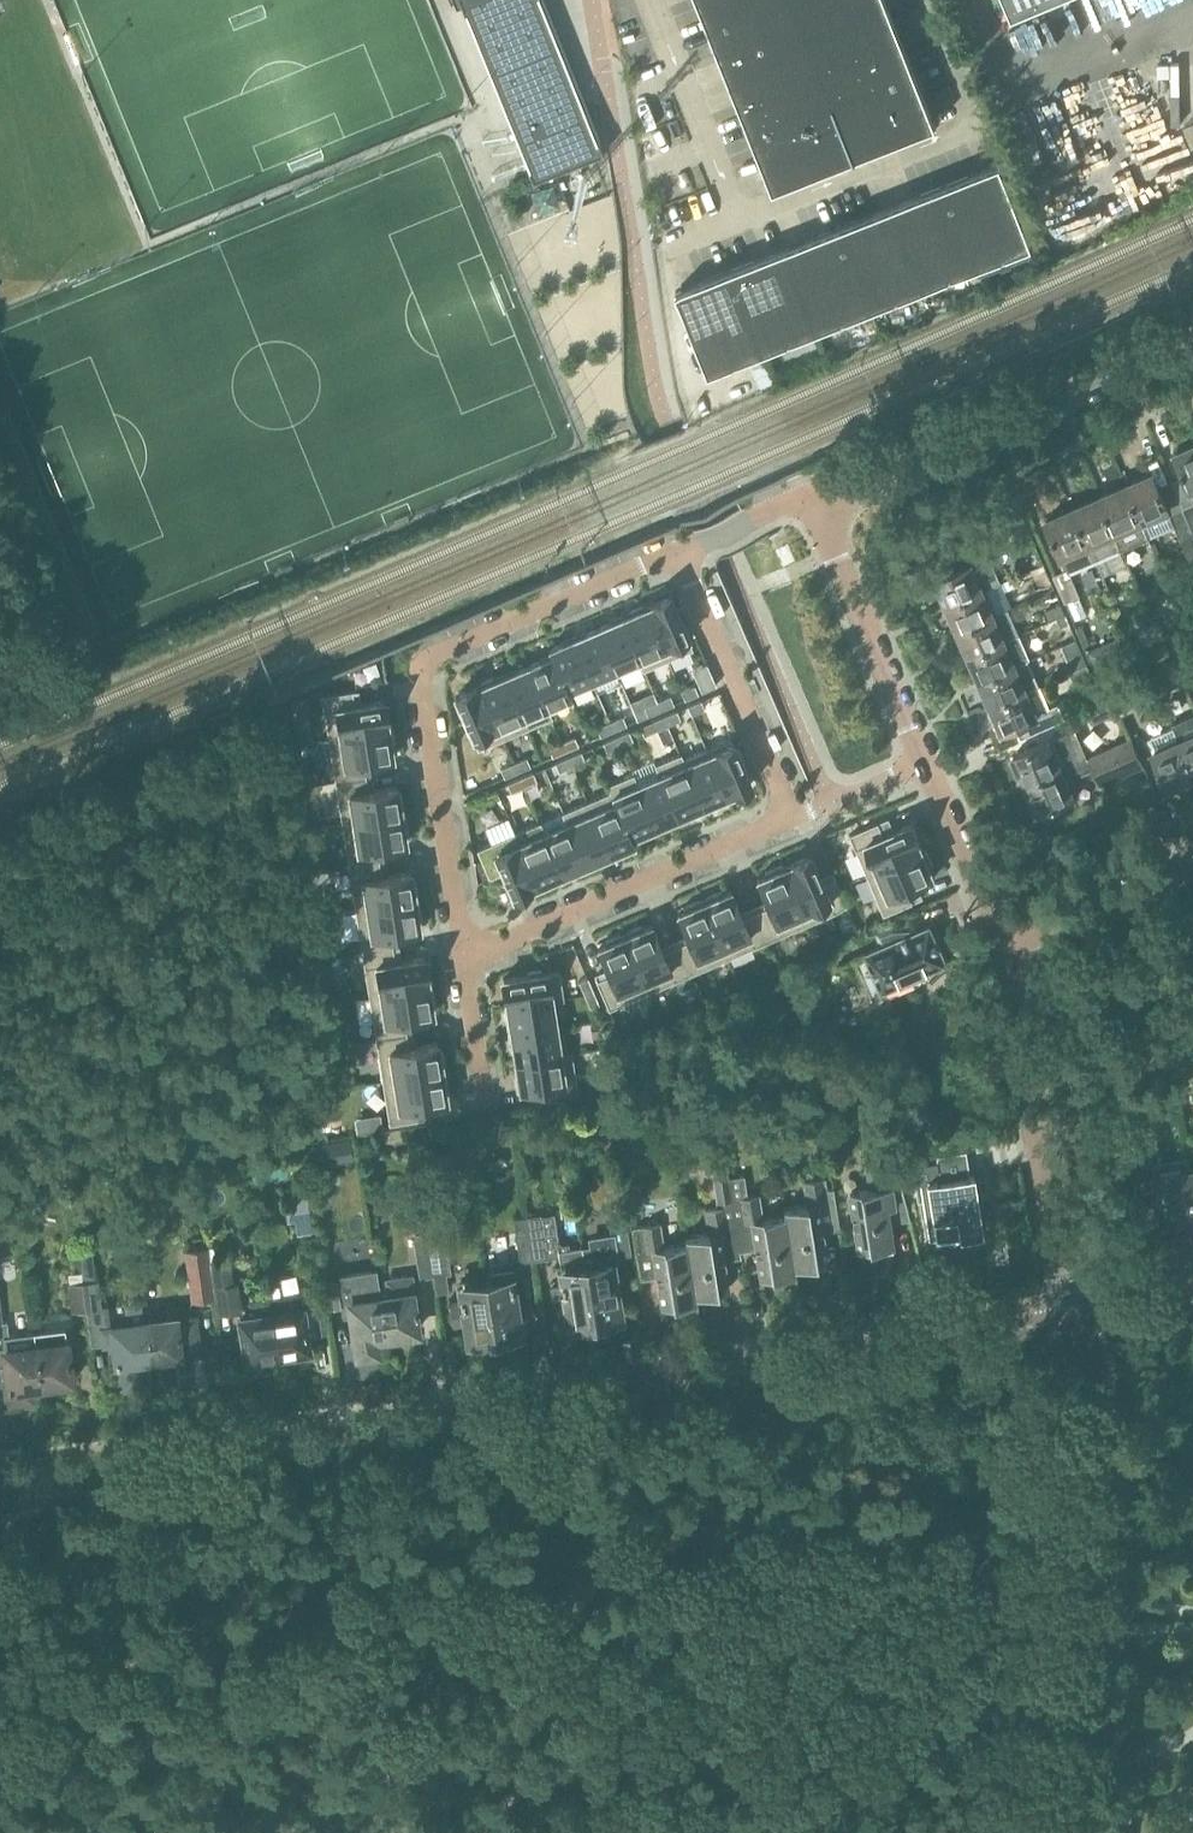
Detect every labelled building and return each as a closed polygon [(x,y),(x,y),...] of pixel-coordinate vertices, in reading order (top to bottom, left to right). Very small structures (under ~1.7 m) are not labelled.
[(457,8),(463,5),(534,181),(606,153),(553,23),(543,0),(454,0),(457,8)] [(766,171),(774,190),(802,179),(855,158),(856,160),(857,159),(856,157),(909,136),(910,137),(938,126),(888,0),(699,0),(766,171)] [(1013,13),(1045,0),(1008,0),(1013,13)] [(1001,162),(788,247),(677,290),(688,318),(710,372),(1033,245),(1012,190),(1001,162)] [(1192,487),(1192,445),(1176,453),(1191,488),(1192,487)] [(1153,473),(1126,485),(1141,520),(1149,538),(1175,526),(1167,508),(1168,508),(1153,473)] [(1115,532),(1141,520),(1126,485),(1100,496),(1115,532)] [(1100,496),(1074,508),(1089,543),(1097,561),(1098,560),(1104,574),(1114,570),(1108,556),(1122,550),(1115,532),(1100,496)] [(1184,508),(1192,528),(1192,505),(1184,508)] [(1071,572),(1097,561),(1089,543),(1074,508),(1047,520),(1062,556),(1068,569),(1068,570),(1070,570),(1071,572)] [(1170,514),(1175,526),(1192,569),(1192,528),(1184,508),(1170,514)] [(948,605),(983,589),(972,564),(937,579),(948,605)] [(1068,569),(1053,576),(1065,602),(1067,601),(1079,596),(1069,573),(1068,570),(1068,569)] [(994,615),(983,589),(948,605),(959,630),(994,615)] [(683,617),(680,619),(670,595),(645,606),(648,613),(667,658),(693,647),(686,632),(689,630),(683,617)] [(1067,601),(1065,602),(1074,621),(1088,615),(1079,596),(1067,601)] [(644,668),(667,658),(648,613),(645,606),(644,603),(630,609),(631,612),(621,616),(624,623),(642,664),(644,668)] [(1065,613),(1061,604),(1046,610),(1050,620),(1057,617),(1065,613)] [(970,655),(1005,640),(1019,633),(1008,609),(994,615),(959,630),(970,655)] [(1065,613),(1057,617),(1060,626),(1069,622),(1065,613)] [(618,674),(642,664),(624,623),(621,616),(597,626),(600,633),(618,674)] [(1083,624),(1077,626),(1081,638),(1087,636),(1083,624)] [(1161,640),(1154,624),(1139,630),(1145,646),(1161,640)] [(597,692),(621,682),(618,674),(600,633),(597,626),(573,637),(576,644),(594,684),(597,692)] [(1192,648),(1192,636),(1191,632),(1172,640),(1179,654),(1192,648)] [(594,684),(576,644),(573,637),(549,647),(552,654),(570,695),(594,684)] [(1077,639),(1062,645),(1066,655),(1081,649),(1077,639)] [(981,680),(1016,665),(1005,640),(970,655),(981,680)] [(1153,648),(1158,659),(1172,653),(1167,642),(1153,648)] [(1108,643),(1089,651),(1095,664),(1113,656),(1108,643)] [(528,664),(546,706),(570,695),(552,654),(528,664)] [(504,675),(527,727),(551,717),(546,706),(528,664),(504,675)] [(992,705),(1027,690),(1016,665),(981,680),(992,705)] [(1070,672),(1075,684),(1092,677),(1088,665),(1070,672)] [(495,679),(493,676),(479,682),(481,685),(503,737),(527,727),(504,675),(495,679)] [(1109,687),(1113,697),(1118,710),(1119,713),(1120,713),(1121,715),(1136,709),(1124,681),(1109,687)] [(681,689),(685,699),(699,693),(695,683),(681,689)] [(503,737),(481,685),(455,696),(465,719),(462,720),(468,733),(471,732),(478,748),(503,737)] [(1038,716),(1027,690),(992,705),(1003,731),(1027,721),(1032,732),(1066,717),(1061,706),(1038,716)] [(354,706),(352,691),(323,696),(325,710),(330,738),(359,733),(388,729),(383,701),(354,706)] [(661,709),(675,703),(670,693),(657,699),(661,709)] [(1118,710),(1113,697),(1087,708),(1094,723),(1119,713),(1118,710)] [(648,715),(661,709),(657,699),(643,705),(648,715)] [(692,715),(706,709),(702,699),(688,705),(692,715)] [(668,725),(682,719),(677,710),(664,716),(668,725)] [(613,730),(627,724),(623,714),(609,720),(613,730)] [(655,731),(668,725),(664,716),(651,721),(655,731)] [(600,735),(613,730),(609,720),(596,726),(600,735)] [(1174,727),(1148,739),(1168,787),(1192,776),(1192,769),(1181,739),(1180,739),(1179,740),(1174,727)] [(388,730),(388,729),(359,733),(330,738),(334,765),(336,781),(365,776),(363,761),(392,756),(390,747),(394,746),(391,730),(388,730)] [(620,745),(634,740),(630,730),(616,736),(620,745)] [(1067,746),(1062,734),(1013,755),(1026,784),(1061,768),(1080,760),(1073,744),(1067,746)] [(1181,739),(1192,769),(1192,734),(1181,739)] [(561,740),(566,750),(579,744),(575,735),(561,740)] [(607,751),(620,745),(616,736),(603,742),(607,751)] [(737,748),(732,738),(707,749),(727,796),(753,785),(742,761),(744,760),(739,747),(737,748)] [(1099,783),(1141,764),(1130,739),(1088,757),(1099,783)] [(552,756),(566,750),(561,740),(548,746),(552,756)] [(728,799),(727,796),(707,749),(683,759),(703,806),(712,802),(714,805),(728,799)] [(572,766),(586,760),(582,751),(568,757),(572,766)] [(679,816),(703,806),(683,759),(680,753),(656,763),(661,773),(679,816)] [(513,761),(517,771),(531,765),(527,755),(513,761)] [(559,772),(572,766),(568,757),(555,763),(559,772)] [(504,777),(517,771),(513,761),(499,767),(504,777)] [(1061,768),(1026,784),(1038,811),(1073,796),(1061,768)] [(524,787),(538,781),(534,772),(520,778),(524,787)] [(632,840),(645,834),(644,831),(655,827),(637,784),(632,773),(608,784),(611,790),(632,840)] [(655,827),(679,816),(661,773),(637,784),(655,827)] [(368,791),(365,776),(336,781),(339,796),(343,823),(401,814),(404,814),(402,796),(398,797),(397,787),(368,791)] [(511,793),(524,787),(520,778),(507,783),(511,793)] [(610,853),(634,843),(632,840),(611,790),(587,801),(610,853)] [(586,864),(610,853),(587,801),(563,811),(568,822),(586,864)] [(350,866),(379,861),(376,846),(405,842),(404,832),(407,832),(404,814),(401,814),(343,823),(347,851),(350,866)] [(539,887),(553,882),(551,879),(562,874),(544,832),(539,821),(515,832),(538,884),(539,887)] [(544,832),(562,874),(586,864),(568,822),(544,832)] [(884,837),(877,822),(850,834),(868,874),(923,849),(913,825),(884,837)] [(512,896),(538,884),(515,832),(477,848),(490,877),(502,872),(512,896)] [(913,902),(907,888),(935,876),(932,868),(935,867),(927,848),(923,849),(868,874),(885,914),(913,902)] [(822,882),(811,855),(783,867),(808,923),(848,905),(835,876),(822,882)] [(381,876),(379,861),(350,866),(352,881),(356,909),(385,904),(414,900),(418,899),(415,881),(412,881),(410,872),(381,876)] [(755,911),(768,940),(808,923),(783,867),(782,864),(765,872),(766,874),(756,879),(768,905),(755,911)] [(743,916),(732,889),(723,893),(721,891),(703,898),(728,957),(768,940),(755,911),(743,916)] [(676,945),(689,974),(728,957),(703,898),(685,906),(686,909),(677,913),(688,939),(676,945)] [(363,952),(392,947),(390,932),(419,928),(417,918),(421,917),(418,899),(414,900),(385,904),(356,909),(361,937),(363,952)] [(664,950),(653,923),(643,928),(642,925),(624,933),(649,991),(689,974),(676,945),(664,950)] [(882,945),(867,952),(874,969),(866,972),(873,989),(881,985),(883,989),(947,962),(931,924),(916,930),(913,923),(894,925),(876,931),(882,945)] [(609,974),(597,979),(609,1009),(649,991),(624,933),(606,941),(607,943),(597,947),(609,974)] [(394,962),(392,947),(363,952),(365,966),(370,994),(428,985),(423,957),(394,962)] [(563,998),(559,969),(541,972),(541,970),(527,972),(527,974),(503,978),(507,1006),(552,999),(563,998)] [(584,994),(593,990),(588,976),(578,980),(584,994)] [(428,986),(428,985),(370,994),(374,1022),(377,1037),(406,1033),(403,1017),(432,1013),(431,1003),(434,1003),(431,986),(428,986)] [(593,990),(584,994),(590,1007),(599,1003),(593,990)] [(556,1026),(552,999),(507,1006),(508,1009),(505,1010),(507,1022),(510,1021),(512,1033),(556,1026)] [(819,1019),(816,1005),(804,1007),(806,1022),(819,1019)] [(616,1025),(602,1031),(606,1040),(620,1034),(616,1025)] [(516,1060),(566,1053),(561,1026),(556,1026),(512,1033),(516,1060)] [(408,1048),(406,1033),(377,1037),(379,1052),(383,1080),(412,1075),(441,1071),(445,1070),(442,1052),(438,1052),(437,1043),(408,1048)] [(578,1094),(572,1052),(566,1053),(516,1060),(520,1089),(546,1085),(548,1099),(578,1094)] [(390,1122),(419,1117),(417,1103),(446,1098),(444,1089),(447,1089),(445,1070),(441,1071),(412,1075),(383,1080),(388,1107),(390,1122)] [(420,1128),(421,1144),(443,1142),(441,1126),(420,1128)] [(304,1162),(325,1159),(322,1140),(301,1143),(304,1162)] [(1144,1191),(1154,1190),(1157,1189),(1163,1223),(1174,1221),(1181,1220),(1182,1220),(1183,1224),(1183,1227),(1192,1226),(1192,1197),(1189,1171),(1187,1157),(1155,1161),(1147,1163),(1144,1187),(1144,1191)] [(936,1158),(905,1163),(908,1182),(919,1181),(929,1238),(935,1237),(936,1240),(984,1232),(974,1171),(940,1177),(936,1158)] [(888,1179),(886,1161),(865,1165),(869,1188),(848,1191),(858,1250),(893,1245),(889,1219),(909,1216),(899,1177),(888,1179)] [(200,1177),(203,1182),(207,1184),(212,1184),(216,1181),(218,1178),(218,1173),(216,1169),(212,1166),(207,1166),(203,1168),(200,1172),(200,1177)] [(793,1273),(784,1214),(763,1218),(759,1194),(732,1198),(728,1168),(722,1169),(730,1217),(737,1257),(740,1257),(739,1251),(755,1248),(760,1278),(793,1273)] [(724,1259),(737,1257),(730,1217),(722,1169),(712,1170),(718,1207),(705,1209),(708,1233),(685,1236),(686,1243),(683,1243),(693,1302),(697,1301),(696,1295),(729,1289),(724,1259)] [(839,1229),(833,1188),(829,1189),(827,1177),(803,1181),(807,1204),(784,1208),(784,1214),(793,1273),(795,1273),(794,1266),(828,1261),(823,1231),(839,1229)] [(639,1184),(625,1186),(628,1204),(642,1202),(639,1184)] [(297,1235),(313,1232),(306,1187),(291,1190),(292,1199),(284,1200),(287,1221),(295,1220),(297,1235)] [(568,1316),(569,1321),(592,1317),(585,1267),(582,1245),(570,1247),(569,1242),(563,1243),(559,1240),(555,1213),(541,1215),(541,1214),(527,1216),(533,1259),(558,1255),(563,1280),(561,1281),(561,1284),(552,1285),(553,1293),(555,1292),(556,1301),(554,1302),(556,1318),(568,1316)] [(520,1261),(533,1259),(527,1216),(513,1218),(520,1261)] [(590,1244),(582,1245),(585,1267),(592,1317),(619,1313),(613,1274),(614,1274),(611,1255),(632,1252),(626,1219),(610,1222),(612,1232),(589,1236),(590,1244)] [(693,1302),(683,1243),(663,1246),(659,1222),(632,1227),(640,1279),(657,1276),(662,1306),(693,1302)] [(425,1235),(432,1276),(435,1293),(447,1291),(445,1273),(450,1273),(444,1232),(425,1235)] [(418,1278),(432,1276),(425,1235),(412,1237),(418,1278)] [(83,1247),(78,1248),(85,1306),(90,1345),(114,1342),(114,1348),(115,1348),(113,1327),(110,1327),(107,1304),(101,1305),(98,1279),(96,1279),(92,1254),(95,1254),(94,1246),(83,1247)] [(192,1301),(213,1298),(207,1248),(185,1251),(192,1301)] [(230,1257),(210,1259),(218,1314),(242,1310),(241,1304),(238,1281),(234,1282),(230,1257)] [(378,1270),(342,1275),(346,1305),(351,1305),(358,1353),(377,1350),(375,1337),(388,1335),(382,1296),(378,1270)] [(485,1283),(492,1332),(519,1328),(513,1290),(512,1278),(511,1278),(510,1271),(495,1273),(496,1282),(485,1283)] [(284,1297),(281,1277),(268,1279),(273,1313),(272,1314),(278,1352),(308,1347),(300,1295),(284,1297)] [(382,1296),(388,1335),(417,1330),(409,1278),(390,1281),(392,1295),(382,1296)] [(492,1332),(485,1283),(472,1285),(472,1281),(461,1283),(463,1295),(460,1295),(461,1299),(452,1300),(454,1318),(466,1316),(469,1336),(492,1332)] [(73,1308),(85,1307),(81,1283),(70,1285),(73,1308)] [(140,1384),(137,1358),(148,1357),(144,1323),(145,1323),(142,1299),(124,1302),(128,1325),(113,1327),(115,1348),(114,1348),(116,1360),(114,1360),(115,1365),(118,1364),(120,1387),(140,1384)] [(243,1317),(241,1318),(246,1351),(244,1351),(246,1360),(247,1360),(249,1370),(268,1367),(266,1353),(278,1352),(272,1314),(273,1313),(271,1299),(241,1304),(242,1310),(243,1317)] [(34,1332),(9,1335),(7,1320),(1,1321),(0,1311),(0,1333),(2,1333),(9,1382),(8,1382),(9,1390),(10,1390),(12,1401),(31,1398),(29,1385),(41,1383),(34,1332)] [(144,1323),(148,1357),(197,1351),(195,1331),(176,1334),(174,1319),(145,1323),(144,1323)] [(34,1332),(41,1383),(71,1379),(64,1328),(34,1332)] [(1130,1785),(1133,1800),(1150,1797),(1147,1781),(1130,1785)]
